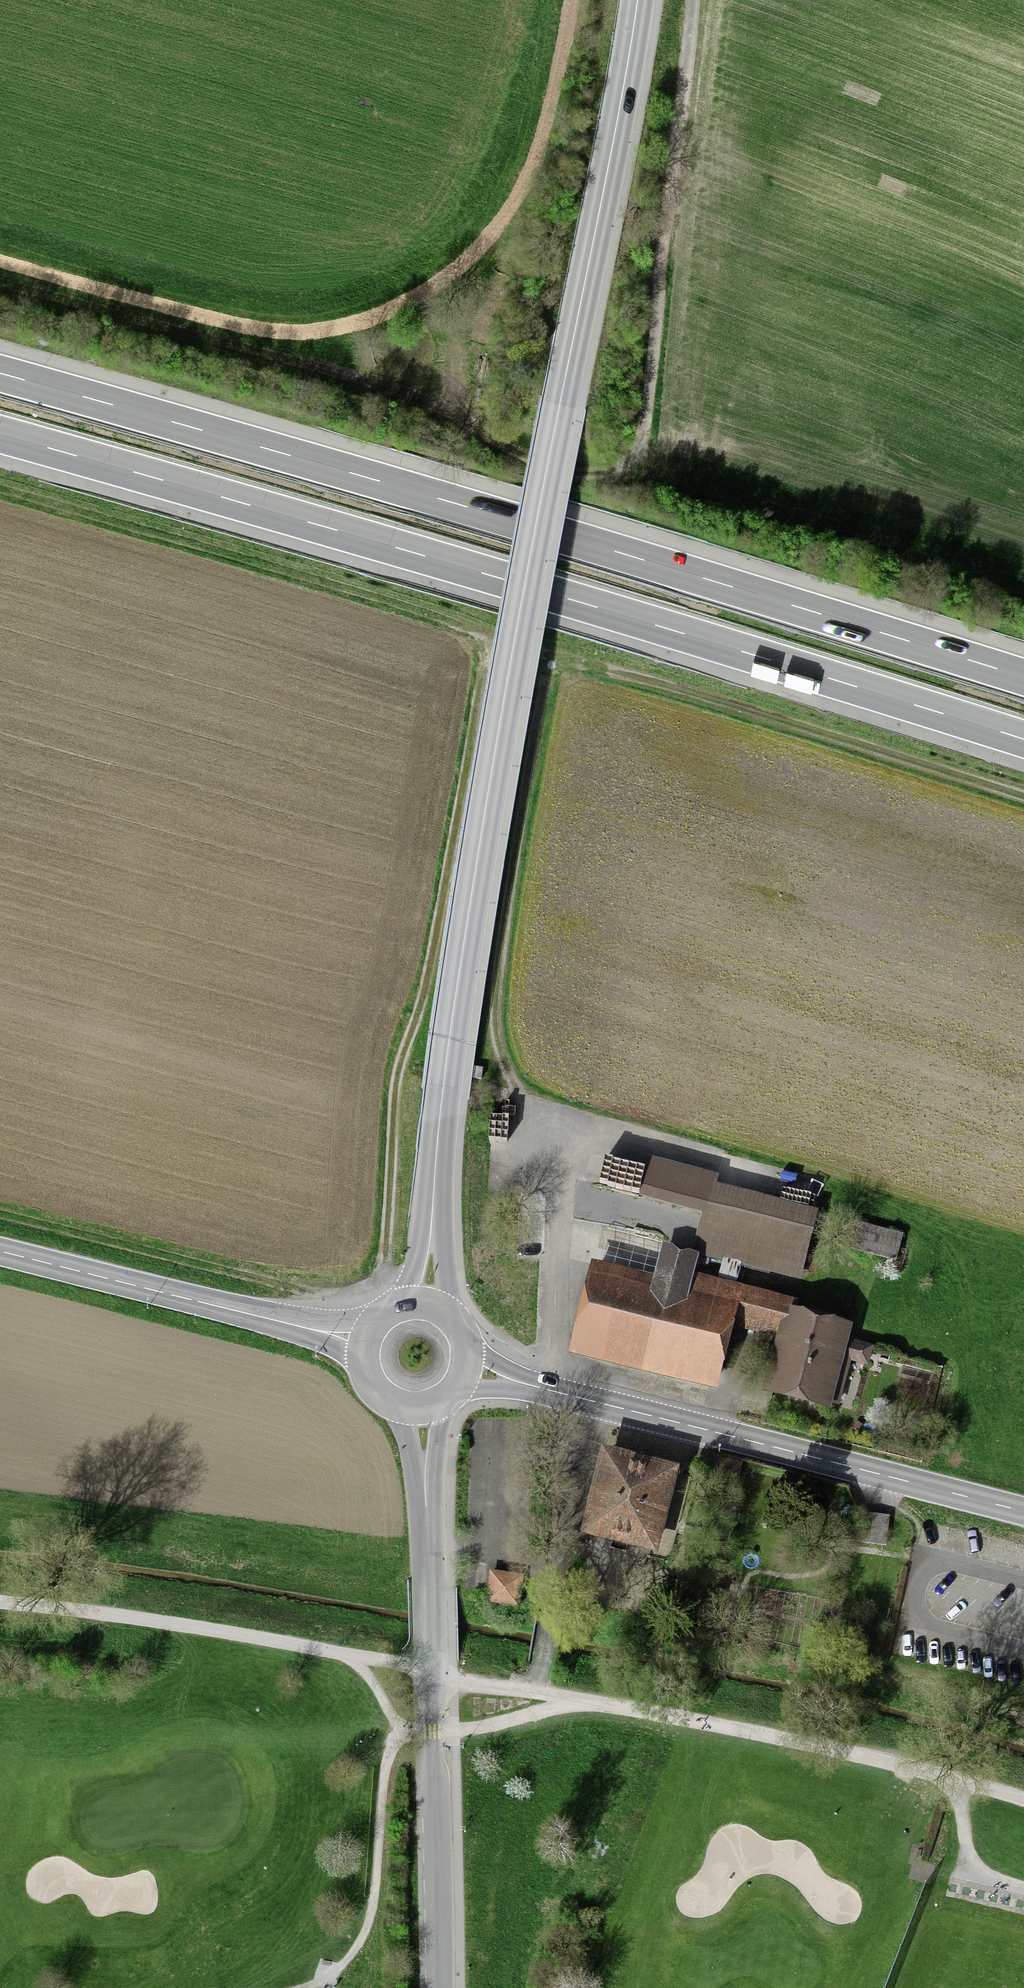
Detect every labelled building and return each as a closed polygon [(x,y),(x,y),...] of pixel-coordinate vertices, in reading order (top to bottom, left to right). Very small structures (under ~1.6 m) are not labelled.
[(693,1256),(771,1276),(785,1225),(707,1204),(693,1256)] [(859,1223),(852,1248),(894,1260),(901,1235),(859,1223)] [(575,1338),(713,1372),(727,1317),(734,1318),(740,1294),(692,1282),(686,1289),(682,1303),(589,1280),(575,1338)] [(788,1332),(774,1389),(823,1402),(824,1399),(837,1402),(852,1343),(839,1340),(842,1331),(800,1320),(802,1313),(795,1312),(795,1309),(770,1303),(764,1326),(788,1332)] [(672,1473),(607,1457),(589,1531),(654,1547),(672,1473)] [(889,1516),(860,1513),(856,1541),(885,1545),(889,1516)] [(521,1577),(492,1573),(487,1601),(517,1606),(521,1577)]
